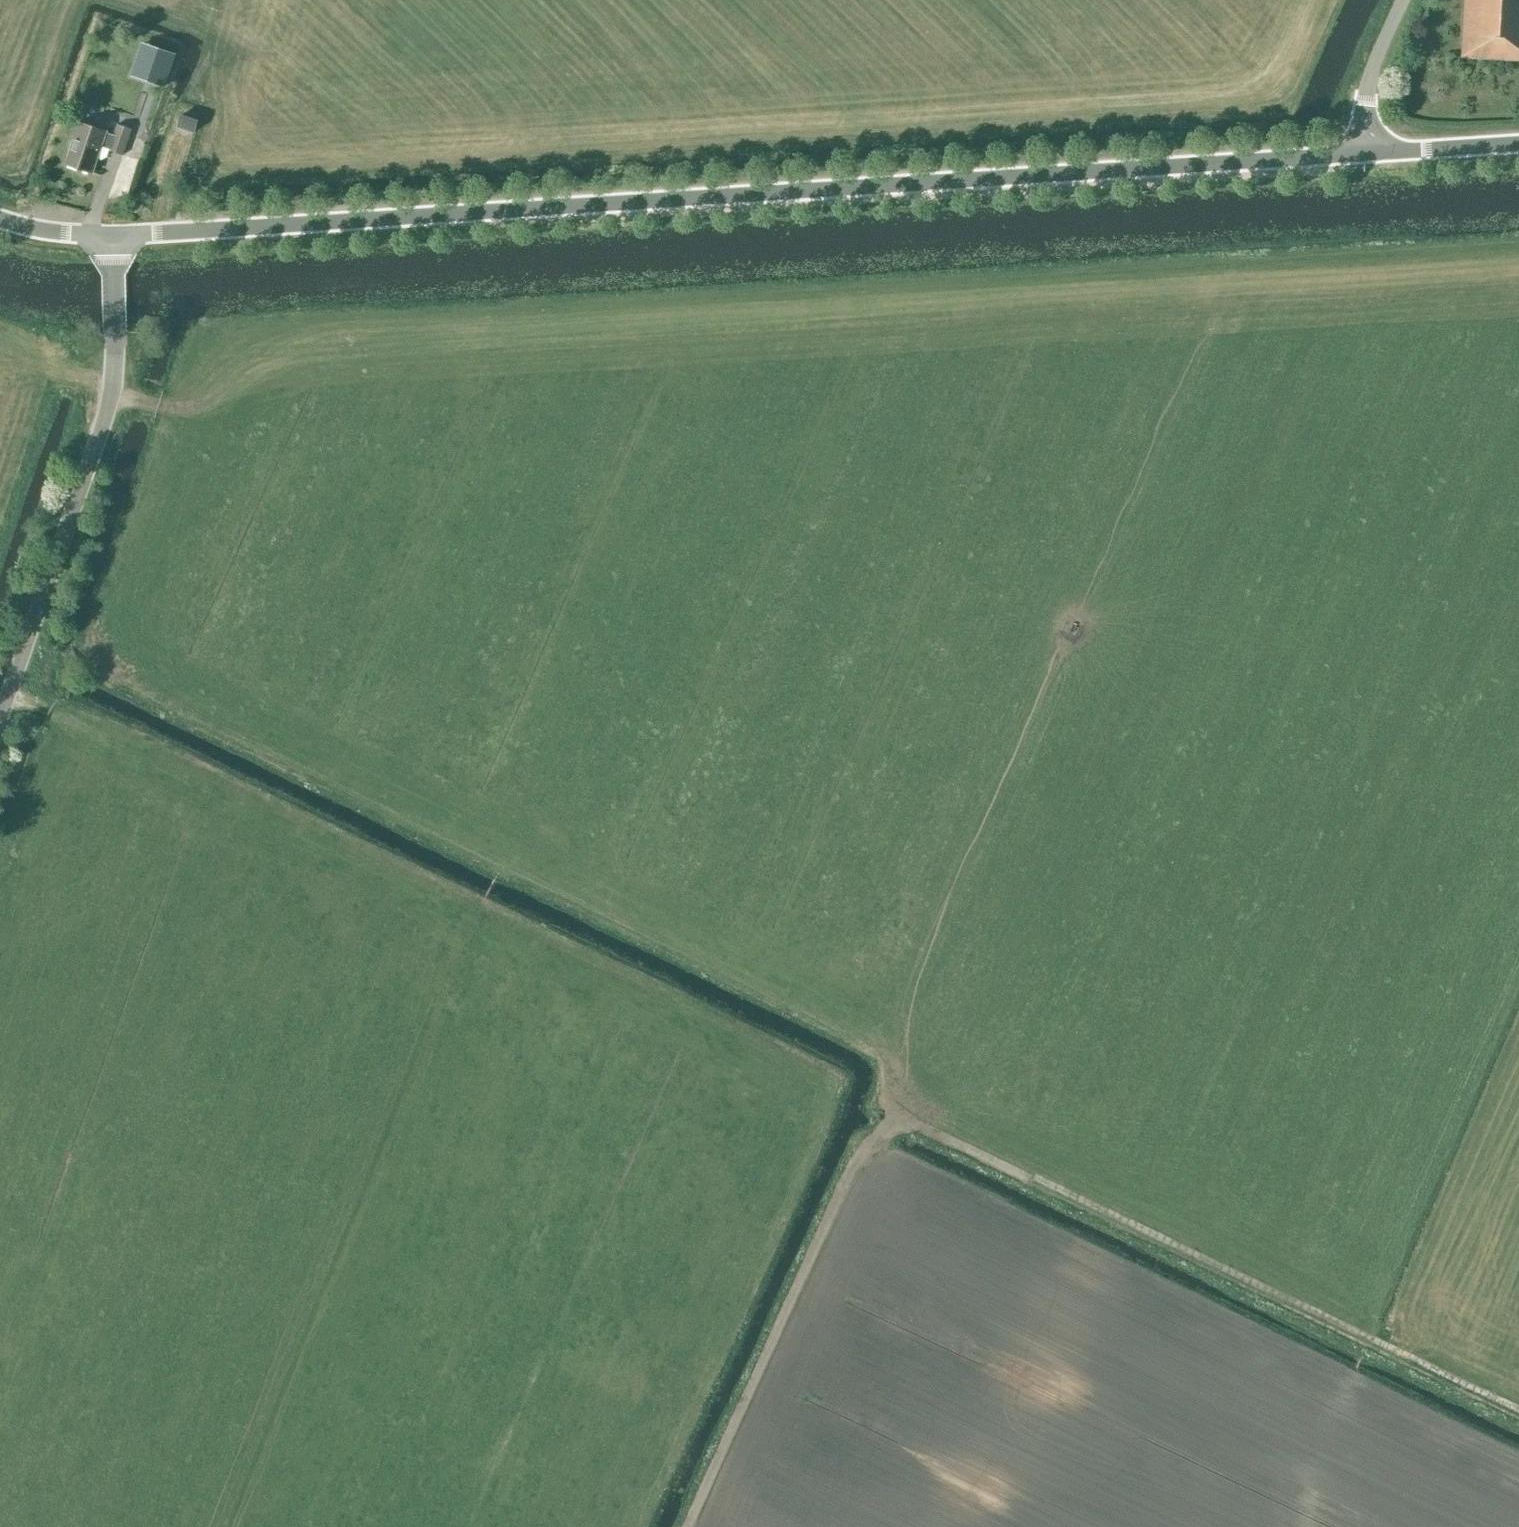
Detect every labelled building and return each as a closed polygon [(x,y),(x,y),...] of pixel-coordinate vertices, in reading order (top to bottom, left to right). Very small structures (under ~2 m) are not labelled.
[(1463,58),(1518,61),(1518,0),(1466,0),(1463,58)] [(154,52),(148,71),(161,75),(167,57),(154,52)] [(178,126),(195,132),(198,120),(182,115),(178,126)] [(66,163),(93,172),(102,146),(110,149),(110,151),(122,155),(131,130),(117,125),(113,137),(105,134),(105,133),(79,124),(66,163)]
